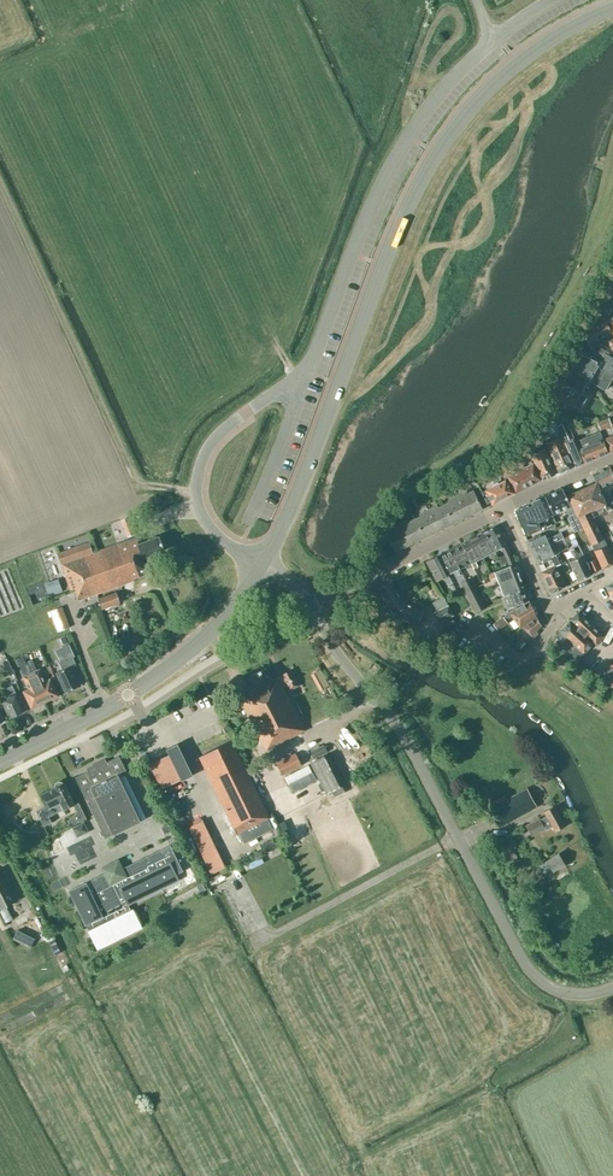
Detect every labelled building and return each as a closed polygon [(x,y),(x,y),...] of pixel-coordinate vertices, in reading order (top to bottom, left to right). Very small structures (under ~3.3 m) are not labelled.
[(511,45),(524,36),(520,31),(508,40),(511,45)] [(600,344),(597,339),(611,332),(606,320),(591,327),(593,331),(584,335),(590,347),(591,349),(592,348),(600,344)] [(587,353),(581,350),(574,362),(603,378),(608,371),(609,371),(612,365),(612,358),(607,355),(609,351),(599,346),(597,350),(592,348),(591,349),(590,347),(587,353)] [(609,372),(609,371),(608,371),(603,378),(574,362),(567,373),(587,384),(591,377),(594,379),(592,382),(605,389),(612,374),(609,372)] [(567,373),(561,385),(577,394),(570,406),(581,412),(591,395),(583,391),(587,384),(567,373)] [(596,421),(599,430),(611,425),(607,417),(596,421)] [(554,439),(546,443),(559,473),(575,466),(554,423),(548,426),(554,439)] [(561,424),(556,426),(561,436),(575,466),(583,462),(573,438),(569,440),(566,434),(561,424)] [(599,431),(587,437),(575,442),(583,462),(607,452),(599,431)] [(605,439),(610,452),(612,450),(612,435),(605,439)] [(544,449),(531,454),(542,480),(555,474),(544,449)] [(510,474),(504,461),(498,467),(504,478),(507,476),(510,474)] [(533,463),(520,469),(528,487),(541,480),(533,463)] [(598,487),(612,480),(612,475),(609,466),(592,474),(598,487)] [(528,487),(520,469),(510,474),(507,476),(515,493),(528,487)] [(491,501),(491,502),(495,503),(515,493),(504,480),(499,482),(496,474),(490,477),(494,483),(490,485),(490,487),(485,490),(481,492),(487,503),(491,501)] [(568,496),(572,504),(575,511),(576,513),(591,545),(603,539),(589,510),(598,506),(603,516),(608,513),(604,504),(604,503),(599,492),(595,483),(568,496)] [(572,504),(570,505),(562,488),(544,496),(552,514),(565,508),(569,516),(576,513),(575,511),(572,504)] [(604,503),(604,504),(610,501),(605,489),(599,492),(604,503)] [(464,494),(463,492),(457,495),(467,516),(482,509),(472,490),(464,494)] [(467,516),(457,495),(450,498),(451,501),(443,505),(452,523),(467,516)] [(544,496),(527,504),(514,511),(525,536),(540,529),(540,528),(544,526),(541,520),(552,515),(544,496)] [(443,505),(435,508),(434,506),(428,509),(438,530),(452,523),(443,505)] [(438,530),(428,509),(421,512),(422,515),(414,519),(424,538),(438,530)] [(424,538),(414,519),(406,523),(405,520),(399,523),(409,545),(424,538)] [(399,523),(392,527),(394,529),(385,533),(395,552),(409,545),(399,523)] [(494,551),(501,547),(506,545),(496,525),(484,531),(494,551)] [(134,526),(125,529),(128,536),(137,532),(134,526)] [(494,551),(484,531),(473,537),(483,557),(494,551)] [(532,552),(552,543),(551,542),(562,537),(560,532),(549,536),(547,533),(541,536),(540,534),(527,540),(532,552)] [(569,546),(577,543),(573,533),(563,537),(567,547),(569,546)] [(141,542),(138,536),(117,543),(131,581),(133,581),(132,579),(152,572),(146,556),(164,550),(159,536),(141,542)] [(461,543),(461,544),(471,562),(473,568),(477,566),(475,561),(483,557),(473,537),(461,543)] [(612,564),(612,559),(604,539),(592,545),(602,569),(612,564)] [(131,581),(117,543),(92,552),(89,542),(57,554),(70,591),(75,590),(78,600),(131,581)] [(552,543),(532,552),(538,564),(550,559),(551,558),(550,556),(557,554),(556,553),(552,543)] [(583,554),(577,543),(569,546),(575,558),(568,561),(578,580),(592,574),(592,573),(586,561),(583,554)] [(459,568),(471,562),(461,544),(450,550),(459,568)] [(506,545),(501,547),(506,557),(509,565),(514,563),(510,555),(506,545)] [(438,556),(448,574),(459,568),(450,550),(438,555),(438,556)] [(557,554),(550,556),(551,558),(550,559),(554,566),(565,560),(560,551),(556,553),(557,554)] [(497,557),(501,565),(507,562),(503,554),(497,557)] [(448,575),(448,574),(438,556),(438,555),(426,561),(436,581),(448,575)] [(599,569),(594,558),(586,561),(592,573),(599,569)] [(515,563),(514,563),(509,565),(488,574),(490,578),(495,575),(498,584),(520,576),(515,563)] [(555,566),(541,572),(551,593),(565,586),(555,566)] [(503,596),(504,596),(524,588),(525,588),(520,576),(498,584),(503,596)] [(470,578),(465,580),(469,587),(474,585),(470,578)] [(49,595),(62,591),(57,580),(45,584),(49,595)] [(465,580),(461,583),(464,590),(469,587),(465,580)] [(402,601),(400,599),(391,581),(378,587),(388,608),(392,611),(402,601)] [(479,595),(475,587),(470,590),(474,597),(479,595)] [(524,588),(504,596),(508,608),(528,601),(524,588)] [(469,600),(474,597),(470,590),(465,592),(469,600)] [(115,592),(98,598),(102,608),(119,602),(115,592)] [(481,599),(479,595),(474,597),(469,600),(471,604),(481,599)] [(448,605),(443,597),(432,602),(437,611),(434,612),(438,622),(452,615),(448,605)] [(483,603),(481,599),(471,604),(474,608),(483,603)] [(404,602),(402,601),(392,611),(396,615),(416,625),(423,612),(404,602)] [(529,601),(509,612),(503,617),(506,621),(512,616),(520,627),(536,616),(529,601)] [(476,612),(485,607),(483,603),(474,608),(476,612)] [(62,607),(49,612),(57,632),(69,627),(62,607)] [(569,652),(576,659),(582,653),(583,654),(593,643),(595,645),(604,635),(578,612),(559,632),(574,646),(569,652)] [(536,616),(522,627),(533,638),(538,633),(536,631),(541,625),(536,616)] [(497,630),(507,623),(503,617),(493,624),(497,630)] [(65,692),(79,685),(70,666),(73,665),(70,658),(73,657),(68,645),(58,649),(64,661),(60,663),(63,669),(56,672),(65,692)] [(31,659),(24,662),(29,672),(35,669),(31,659)] [(0,664),(0,666),(4,676),(13,671),(8,660),(0,664)] [(280,681),(285,679),(290,691),(299,688),(292,672),(273,681),(267,668),(254,674),(260,687),(250,691),(252,695),(240,700),(264,751),(304,733),(280,681)] [(39,669),(37,670),(31,673),(32,674),(44,701),(50,699),(52,699),(55,698),(55,696),(58,695),(50,679),(45,681),(39,669)] [(44,701),(32,674),(31,673),(23,677),(29,689),(24,691),(31,708),(33,707),(35,707),(38,706),(39,704),(44,701)] [(382,683),(387,687),(394,677),(389,673),(382,683)] [(8,696),(1,700),(10,718),(24,711),(12,685),(7,688),(8,689),(5,690),(8,696)] [(201,759),(237,833),(269,817),(232,740),(202,755),(204,758),(201,759)] [(155,775),(185,760),(177,743),(166,749),(168,754),(149,764),(155,775)] [(323,745),(310,751),(313,758),(326,751),(323,745)] [(295,752),(275,762),(286,783),(305,772),(295,752)] [(328,753),(310,762),(326,793),(344,784),(328,753)] [(119,778),(127,774),(119,756),(75,777),(105,838),(140,821),(119,778)] [(185,760),(155,775),(161,789),(181,779),(181,781),(192,775),(185,760)] [(64,782),(63,783),(59,781),(55,783),(54,787),(53,788),(41,794),(46,805),(36,810),(43,826),(51,822),(48,816),(75,803),(64,782)] [(476,788),(481,796),(488,792),(483,784),(476,788)] [(498,827),(536,806),(527,788),(506,799),(503,794),(486,804),(488,809),(498,827)] [(553,806),(544,811),(546,815),(540,819),(539,818),(526,826),(531,835),(545,828),(546,830),(552,826),(555,831),(565,826),(553,806)] [(225,867),(202,820),(188,827),(211,874),(225,867)] [(71,827),(75,837),(88,831),(83,821),(71,827)] [(261,840),(265,849),(279,844),(275,834),(261,840)] [(486,837),(489,844),(494,842),(491,834),(486,837)] [(505,848),(509,854),(501,859),(504,864),(516,856),(513,852),(515,851),(511,844),(505,848)] [(126,905),(178,880),(176,874),(183,871),(170,845),(123,868),(118,859),(101,867),(104,874),(69,891),(85,925),(89,923),(92,928),(88,930),(97,949),(142,927),(133,909),(128,911),(126,905)] [(564,864),(557,853),(545,861),(538,865),(538,866),(529,871),(528,869),(513,878),(520,888),(531,881),(530,879),(542,872),(543,873),(550,869),(552,872),(564,864)] [(18,900),(2,868),(0,868),(0,909),(18,900)] [(34,939),(17,931),(12,939),(30,948),(34,939)] [(61,952),(54,939),(49,942),(55,955),(61,952)] [(229,953),(234,951),(230,941),(225,944),(229,953)]
